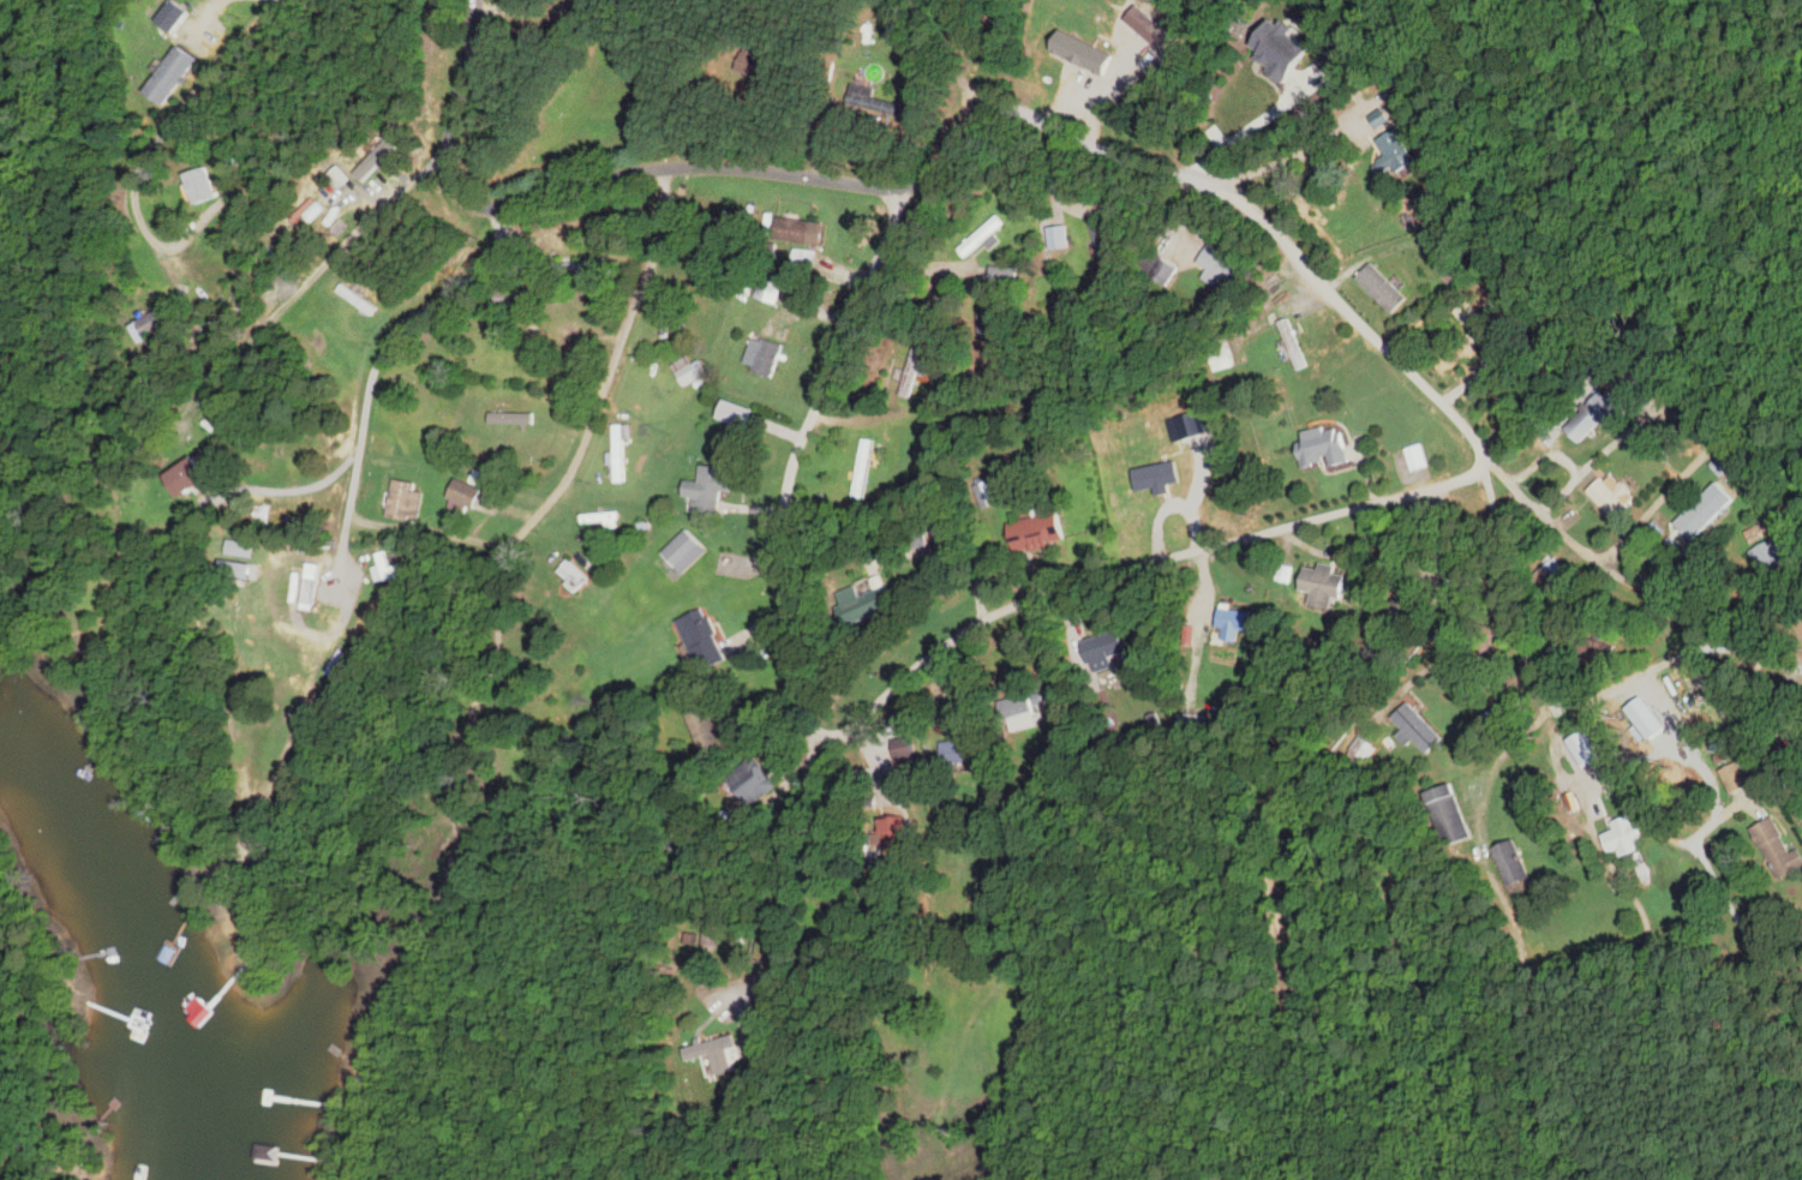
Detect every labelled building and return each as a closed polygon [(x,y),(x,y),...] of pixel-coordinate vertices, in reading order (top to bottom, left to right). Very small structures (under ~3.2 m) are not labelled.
[(1239,56),(1282,85),(1310,44),(1268,14),(1239,56)] [(160,107),(195,58),(176,44),(140,93),(160,107)] [(874,86),(846,84),(844,111),(903,116),(904,101),(873,99),(874,86)] [(1383,182),(1414,155),(1390,128),(1373,143),(1383,154),(1369,167),(1383,182)] [(213,196),(203,164),(180,172),(190,203),(213,196)] [(361,197),(367,191),(338,164),(332,170),(361,197)] [(297,211),(306,221),(338,189),(329,180),(297,211)] [(983,241),(989,248),(993,244),(987,237),(1002,225),(994,215),(954,248),(962,258),(983,241)] [(808,219),(774,217),(772,239),(806,242),(808,219)] [(1046,226),(1046,248),(1064,248),(1064,226),(1046,226)] [(1241,273),(1212,242),(1195,258),(1224,288),(1241,273)] [(814,251),(792,247),(788,266),(810,270),(814,251)] [(1162,287),(1176,268),(1147,247),(1133,267),(1162,287)] [(1389,314),(1405,298),(1368,261),(1352,277),(1389,314)] [(986,282),(1014,286),(1016,268),(988,264),(986,282)] [(782,279),(759,272),(751,298),(774,305),(782,279)] [(368,313),(372,305),(349,294),(345,301),(368,313)] [(492,304),(508,303),(508,294),(491,295),(492,304)] [(161,331),(155,311),(126,321),(133,340),(161,331)] [(1306,364),(1284,318),(1273,323),(1296,369),(1306,364)] [(739,366),(770,377),(782,345),(752,333),(739,366)] [(1231,366),(1225,338),(1204,343),(1211,371),(1231,366)] [(923,378),(931,349),(911,344),(899,386),(912,390),(916,375),(923,378)] [(669,366),(684,386),(699,375),(685,355),(669,366)] [(1579,445),(1617,406),(1598,388),(1561,428),(1579,445)] [(712,416),(743,427),(750,408),(719,397),(712,416)] [(532,412),(485,412),(485,423),(532,423),(532,412)] [(628,438),(628,423),(610,423),(610,482),(622,482),(622,438),(628,438)] [(1290,433),(1297,465),(1324,459),(1326,465),(1346,461),(1339,423),(1290,433)] [(850,496),(862,498),(871,439),(858,437),(850,496)] [(157,480),(175,499),(203,473),(185,454),(157,480)] [(689,513),(723,514),(725,467),(697,466),(697,480),(680,480),(679,496),(690,496),(689,513)] [(1614,521),(1629,506),(1598,475),(1583,490),(1614,521)] [(441,496),(471,509),(479,490),(449,477),(441,496)] [(381,517),(413,522),(419,483),(387,478),(381,517)] [(1732,496),(1715,479),(1672,522),(1689,539),(1732,496)] [(973,484),(978,507),(995,503),(990,480),(973,484)] [(250,521),(261,521),(261,506),(250,506),(250,521)] [(616,526),(615,512),(578,513),(579,527),(616,526)] [(1005,545),(1052,532),(1047,513),(1000,525),(1005,545)] [(1761,576),(1801,555),(1801,549),(1794,533),(1775,543),(1772,537),(1747,550),(1761,576)] [(1679,544),(1670,535),(1649,557),(1658,567),(1679,544)] [(384,566),(381,551),(371,553),(373,564),(368,565),(371,582),(400,576),(397,563),(384,566)] [(1568,571),(1554,555),(1530,575),(1544,592),(1568,571)] [(568,593),(584,583),(569,558),(553,568),(568,593)] [(315,563),(301,561),(295,602),(309,604),(315,563)] [(1305,606),(1326,609),(1329,596),(1339,598),(1343,574),(1331,572),(1332,564),(1316,561),(1314,569),(1298,567),(1294,590),(1307,592),(1305,606)] [(838,605),(831,607),(839,627),(893,606),(884,584),(856,596),(852,585),(833,593),(838,605)] [(696,672),(724,659),(702,606),(673,618),(696,672)] [(1215,607),(1212,639),(1234,641),(1235,629),(1248,630),(1250,610),(1215,607)] [(1087,673),(1110,666),(1107,657),(1126,651),(1118,627),(1077,641),(1087,673)] [(1615,645),(1574,631),(1567,653),(1608,667),(1615,645)] [(1029,705),(1042,701),(1038,688),(995,703),(1005,733),(1035,722),(1029,705)] [(1401,728),(1395,736),(1405,745),(1410,740),(1426,753),(1442,735),(1403,702),(1390,718),(1401,728)] [(699,753),(720,745),(703,703),(683,711),(699,753)] [(888,741),(893,769),(912,765),(906,737),(888,741)] [(938,768),(983,765),(981,737),(937,739),(938,768)] [(775,786),(752,755),(722,778),(744,808),(775,786)] [(1469,838),(1451,782),(1422,792),(1440,847),(1469,838)] [(1609,820),(1611,831),(1601,833),(1606,851),(1640,844),(1633,814),(1609,820)] [(872,816),(872,851),(902,851),(902,816),(872,816)] [(1796,848),(1789,852),(1772,816),(1751,826),(1776,880),(1801,867),(1801,860),(1796,848)] [(1525,880),(1516,839),(1494,843),(1503,885),(1525,880)] [(729,1035),(699,1043),(708,1077),(731,1071),(725,1049),(732,1048),(729,1035)]
